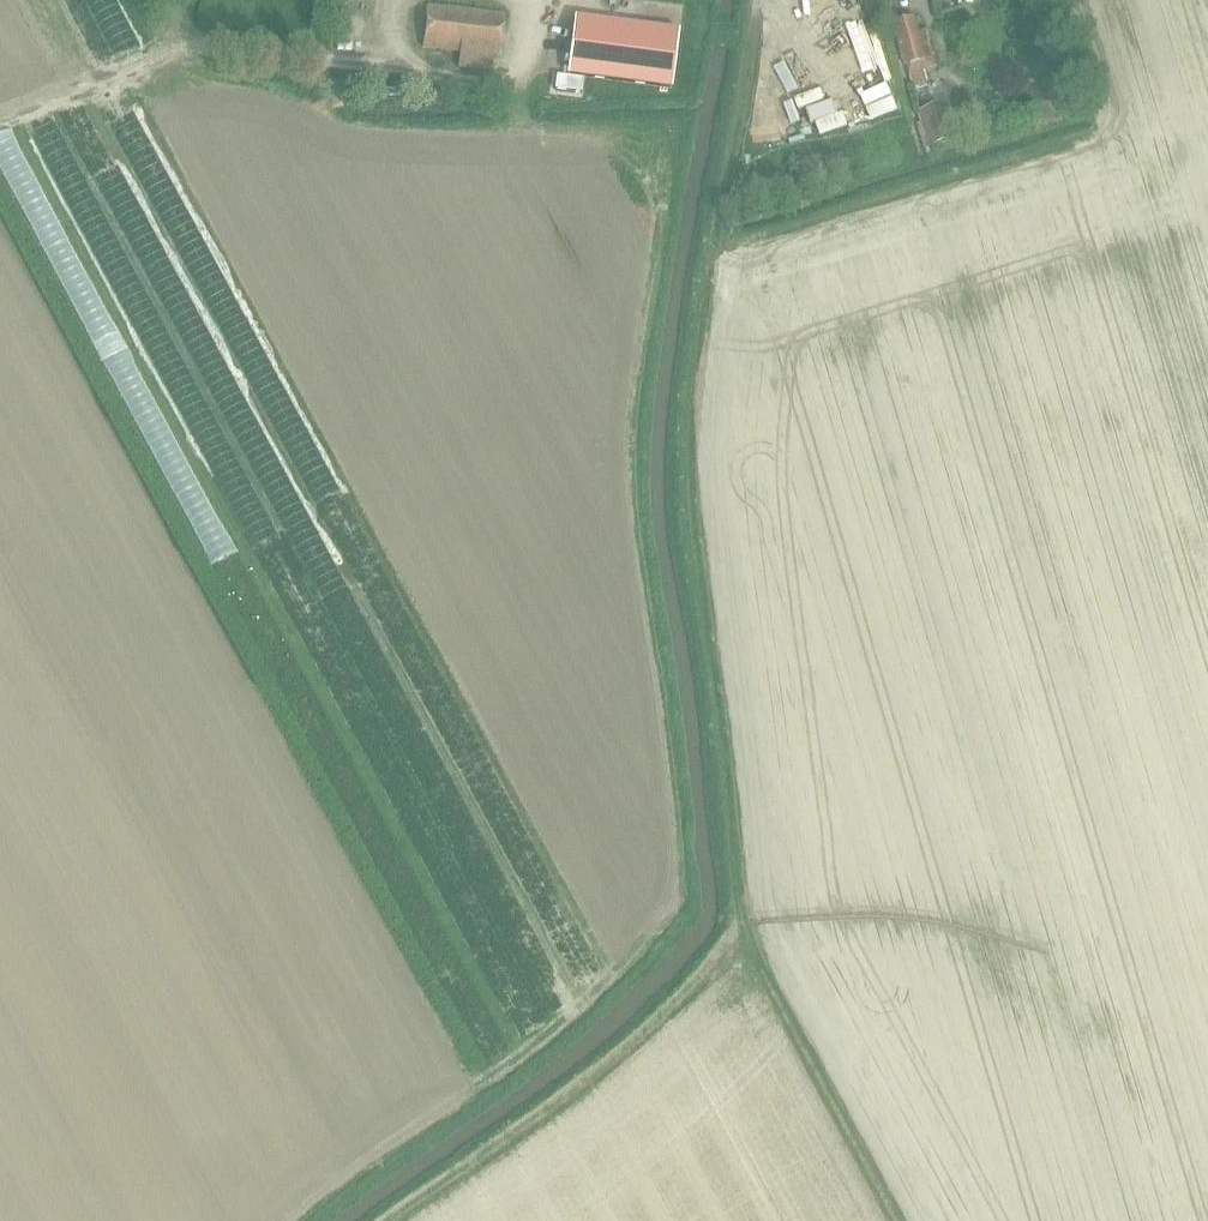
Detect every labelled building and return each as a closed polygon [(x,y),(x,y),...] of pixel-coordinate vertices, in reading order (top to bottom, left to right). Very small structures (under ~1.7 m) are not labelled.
[(920,7),(934,72),(958,66),(944,2),(920,7)] [(425,47),(499,55),(504,16),(430,8),(425,47)] [(574,15),(566,74),(671,88),(678,28),(574,15)] [(906,66),(927,60),(915,19),(895,24),(906,66)] [(556,75),(554,88),(581,91),(582,78),(556,75)] [(940,107),(919,113),(929,150),(956,143),(948,112),(942,113),(940,107)]
